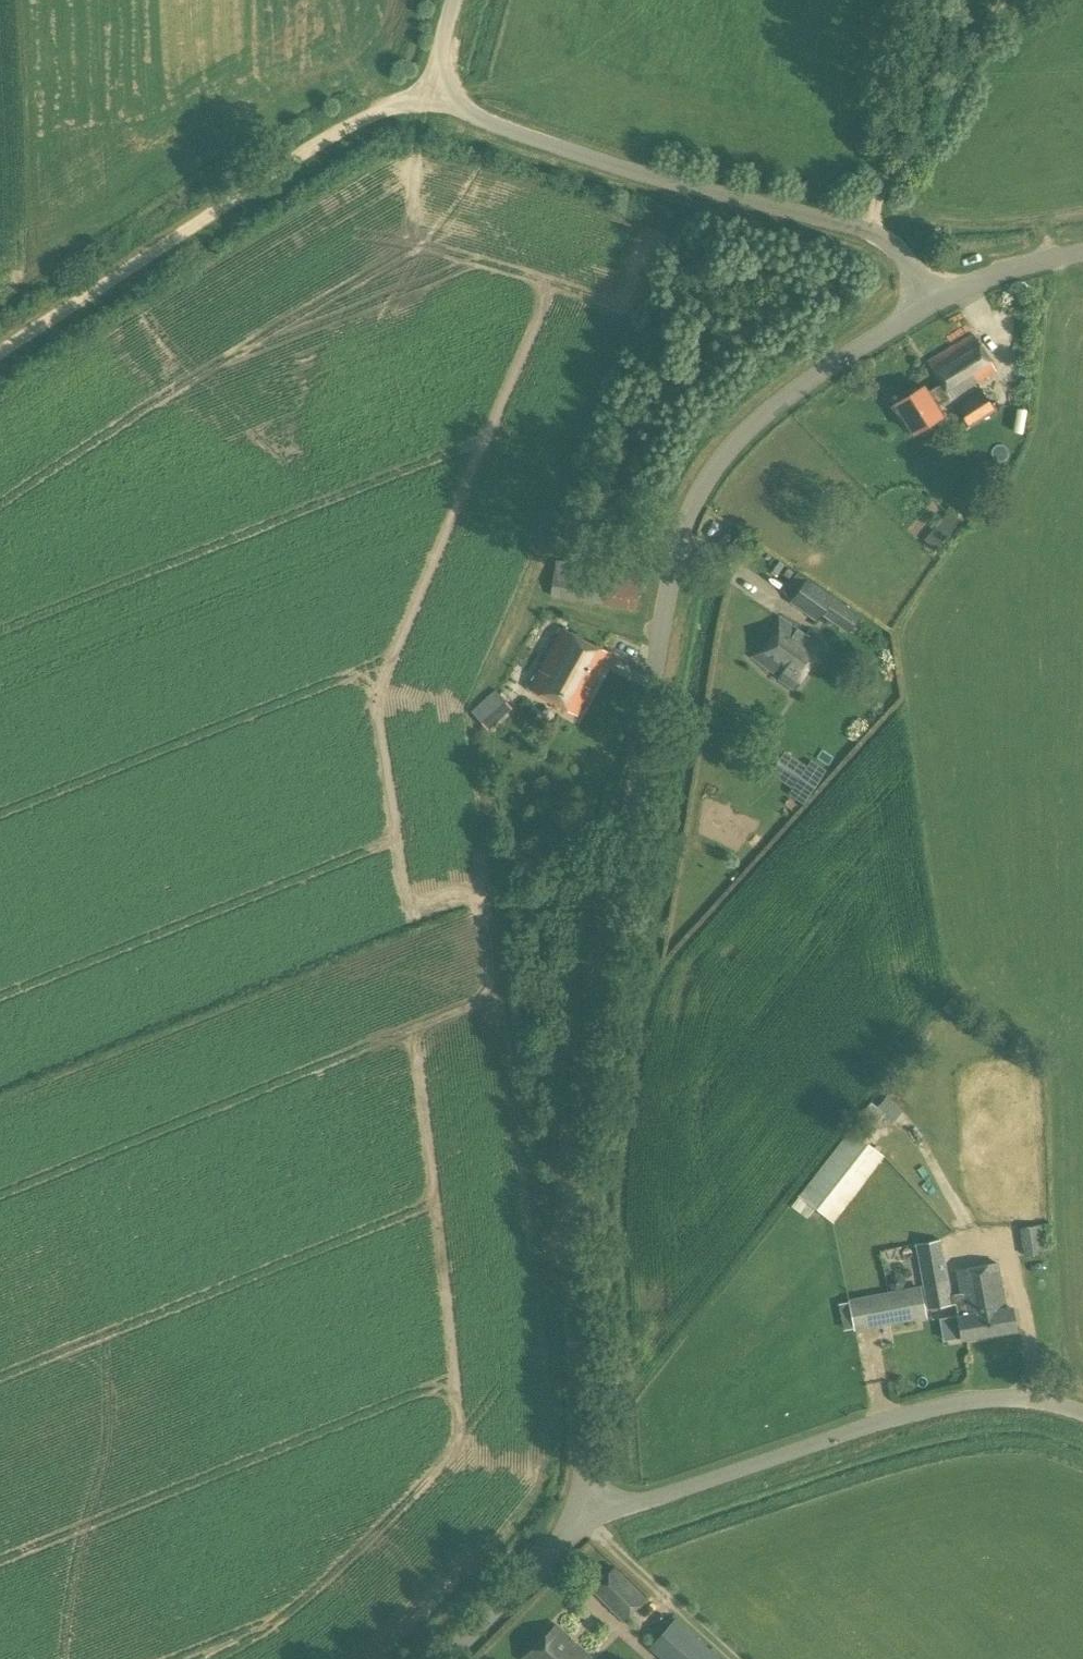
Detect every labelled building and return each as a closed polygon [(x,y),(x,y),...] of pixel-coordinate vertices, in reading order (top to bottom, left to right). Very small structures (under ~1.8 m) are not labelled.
[(937,405),(995,369),(974,334),(929,362),(942,383),(928,391),(925,386),(897,403),(913,430),(941,413),(937,405)] [(970,428),(995,411),(981,390),(956,407),(970,428)] [(936,549),(960,521),(948,511),(924,539),(936,549)] [(608,567),(555,559),(550,596),(637,609),(642,571),(608,566),(608,567)] [(859,617),(807,578),(790,601),(816,621),(822,614),(847,633),(859,617)] [(795,687),(822,647),(780,618),(755,655),(782,673),(779,677),(795,687)] [(577,713),(610,655),(563,628),(530,686),(577,713)] [(488,730),(512,708),(495,689),(471,711),(488,730)] [(785,750),(770,772),(793,788),(789,794),(801,802),(806,796),(807,797),(825,770),(811,760),(807,766),(785,750)] [(833,1222),(884,1155),(850,1129),(799,1195),(833,1222)] [(1025,1221),(1026,1249),(1047,1248),(1046,1220),(1025,1221)] [(951,1295),(941,1239),(915,1243),(926,1305),(957,1301),(962,1335),(1015,1327),(1012,1308),(1005,1310),(998,1264),(959,1270),(962,1293),(951,1295)] [(899,1273),(890,1275),(887,1284),(894,1290),(906,1288),(906,1280),(899,1273)] [(854,1331),(926,1317),(920,1285),(902,1290),(894,1290),(848,1298),(854,1331)] [(623,1621),(646,1598),(613,1566),(591,1589),(623,1621)] [(675,1619),(651,1646),(665,1658),(721,1658),(675,1619)] [(524,1658),(525,1658),(585,1658),(589,1655),(557,1624),(524,1658)]
